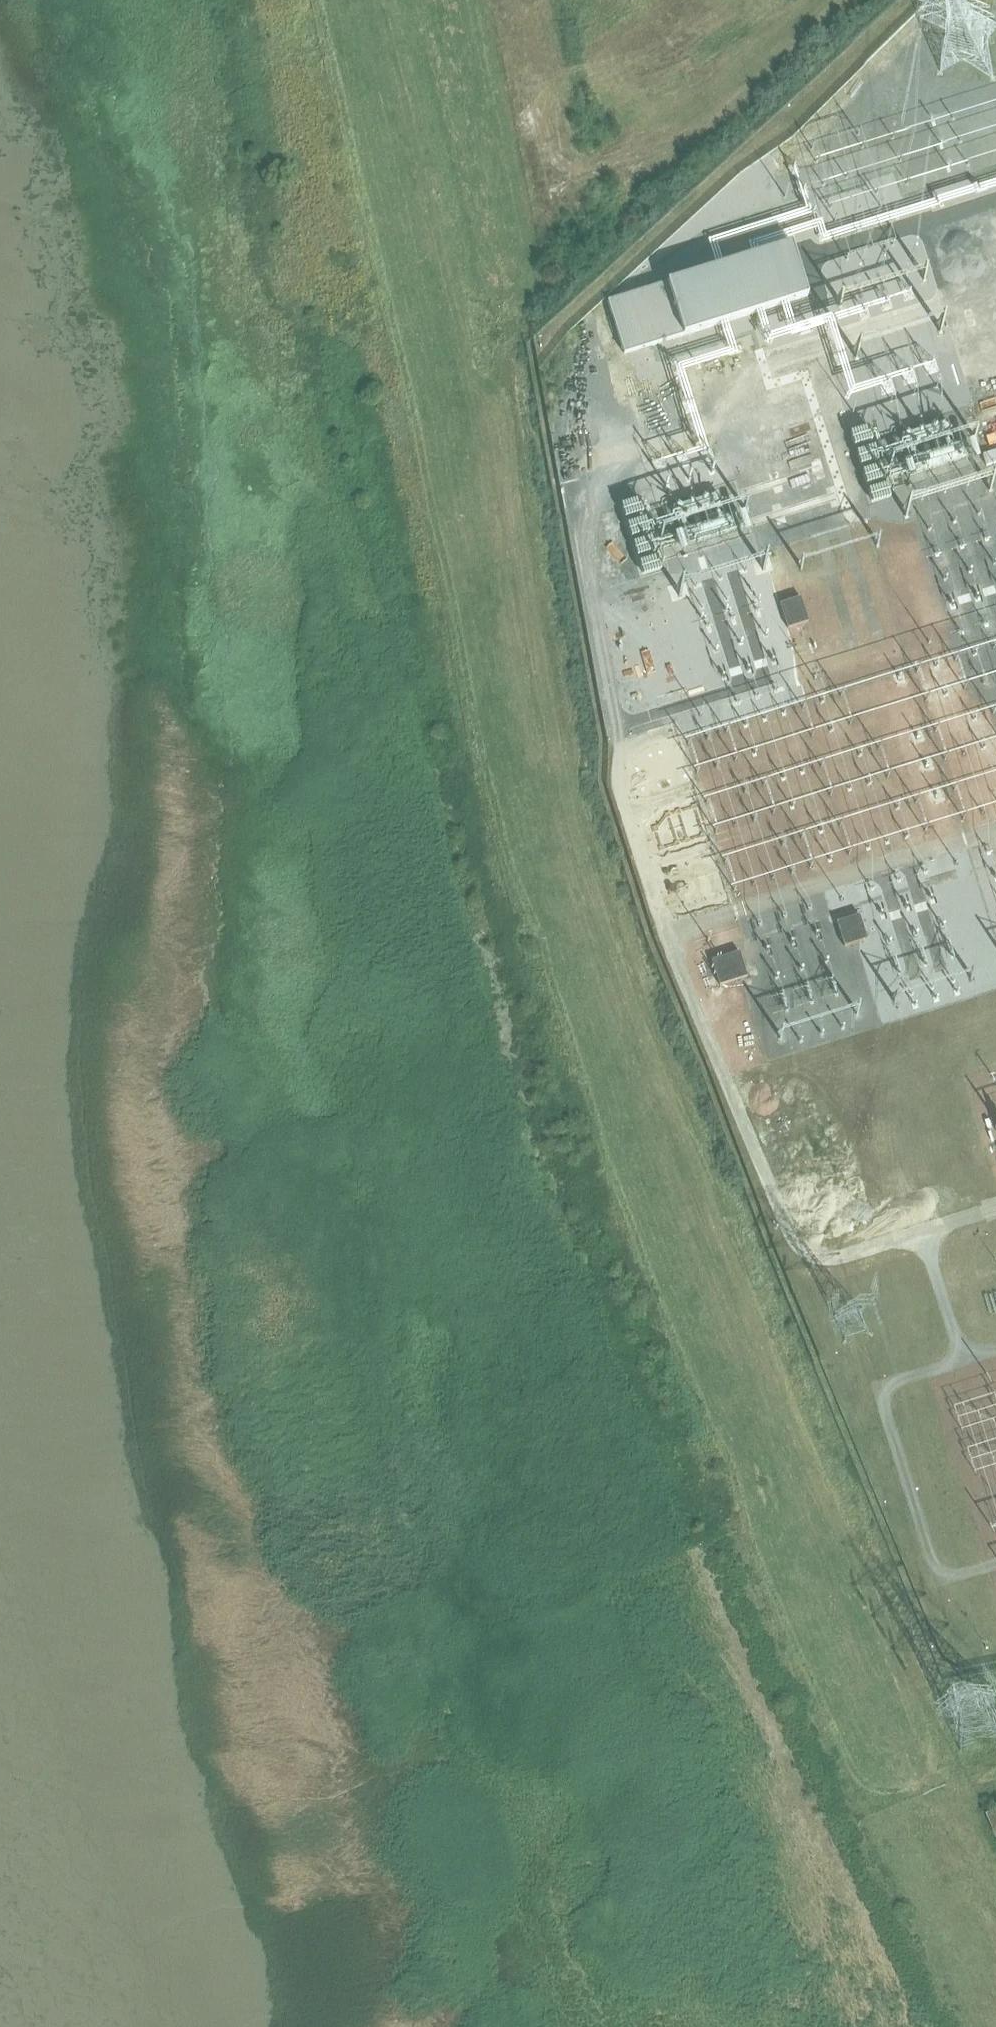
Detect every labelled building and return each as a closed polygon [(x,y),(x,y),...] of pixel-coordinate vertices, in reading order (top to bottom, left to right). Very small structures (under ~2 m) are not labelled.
[(792,474),(814,468),(812,459),(790,465),(792,474)] [(620,525),(636,518),(629,501),(613,508),(620,525)] [(812,504),(767,520),(776,544),(820,527),(812,504)] [(638,528),(623,530),(624,540),(640,538),(638,528)] [(637,573),(655,564),(644,543),(626,552),(637,573)] [(800,597),(779,604),(787,628),(808,621),(800,597)] [(858,915),(836,922),(843,946),(866,939),(858,915)] [(711,961),(719,985),(747,976),(739,952),(711,961)] [(965,1265),(967,1275),(987,1270),(984,1260),(965,1265)] [(985,1816),(995,1841),(995,1811),(985,1816)]
